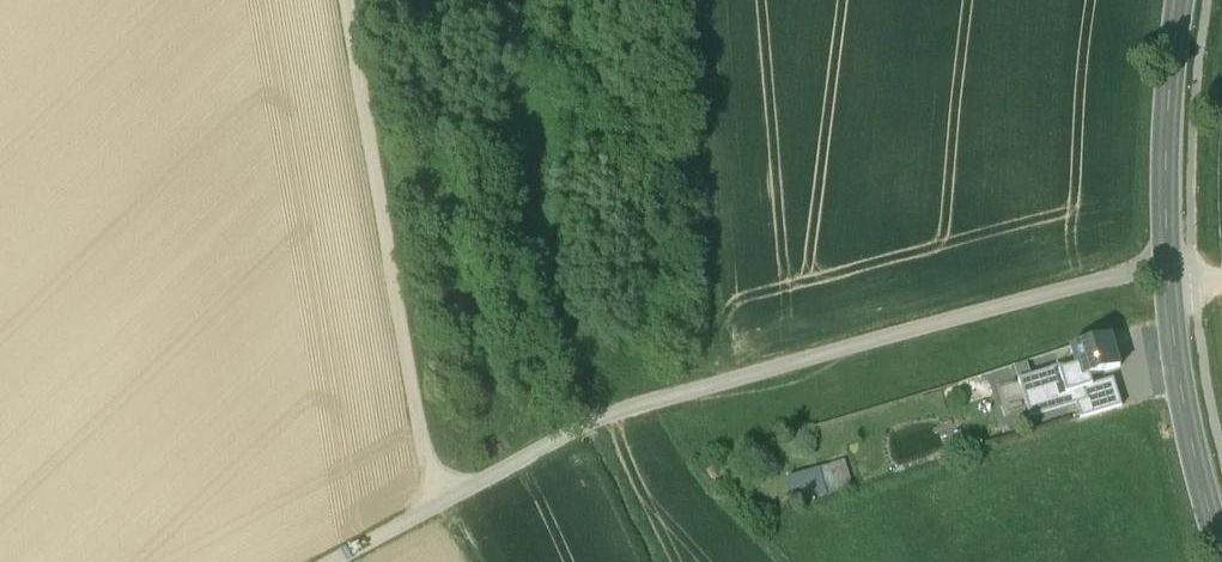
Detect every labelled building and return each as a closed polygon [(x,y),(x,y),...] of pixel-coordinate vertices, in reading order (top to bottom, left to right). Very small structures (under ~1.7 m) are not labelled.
[(1110,338),(1071,350),(1073,358),(1080,380),(1119,368),(1110,338)] [(1063,361),(1073,358),(1071,350),(1036,360),(1039,374),(1050,371),(1065,367),(1063,361)] [(1080,380),(1073,358),(1063,361),(1065,367),(1050,371),(1056,387),(1080,380)] [(1050,371),(1039,374),(1036,376),(1045,402),(1059,397),(1056,387),(1050,371)] [(1124,384),(1098,391),(1102,404),(1127,398),(1124,384)] [(1087,391),(1069,396),(1071,404),(1089,399),(1087,391)] [(1021,411),(1029,437),(1077,422),(1074,415),(1071,404),(1069,396),(1021,411)] [(1092,409),(1089,399),(1071,404),(1074,415),(1092,409)] [(1094,416),(1092,409),(1074,415),(1077,422),(1094,416)] [(801,496),(853,484),(847,461),(796,473),(801,496)]
